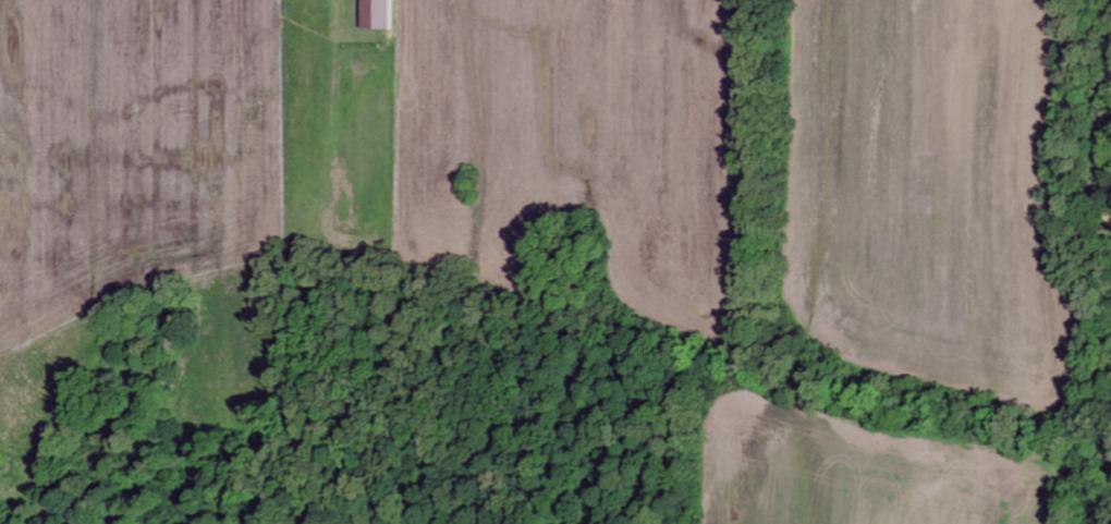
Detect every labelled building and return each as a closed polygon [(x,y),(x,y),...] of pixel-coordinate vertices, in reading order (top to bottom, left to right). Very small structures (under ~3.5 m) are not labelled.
[(390,31),(390,0),(362,0),(361,30),(390,31)]
